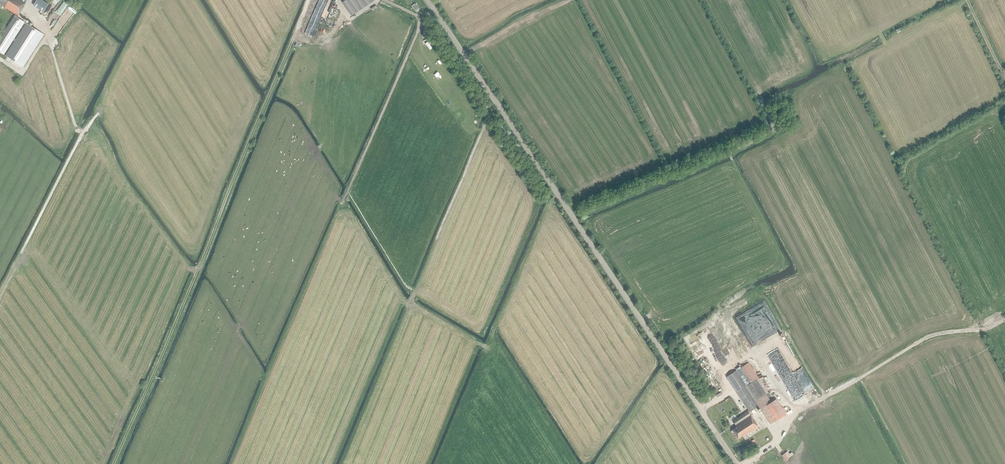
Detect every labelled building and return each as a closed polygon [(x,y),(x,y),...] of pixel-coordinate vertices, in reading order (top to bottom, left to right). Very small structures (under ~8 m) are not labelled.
[(23,67),(44,34),(17,17),(18,16),(24,7),(23,6),(27,0),(1,0),(0,1),(0,4),(2,5),(3,5),(5,7),(15,14),(0,37),(0,52),(4,54),(13,40),(14,41),(5,55),(23,67)] [(49,4),(42,0),(38,0),(34,6),(44,13),(49,4)] [(342,2),(351,16),(375,0),(346,0),(342,2)] [(338,26),(331,39),(337,41),(343,28),(338,26)] [(752,317),(755,320),(755,342),(752,343),(752,345),(754,345),(756,343),(757,343),(775,334),(777,332),(780,331),(780,329),(777,324),(775,324),(777,323),(775,322),(774,319),(772,318),(772,321),(768,318),(767,316),(761,310),(759,311),(756,311),(755,312),(755,317),(752,317)] [(726,377),(749,411),(733,421),(736,427),(732,430),(738,439),(743,436),(743,437),(758,427),(749,413),(758,406),(760,409),(771,402),(756,379),(747,385),(737,370),(726,377)] [(790,394),(790,393),(790,392),(789,391),(789,390),(788,388),(787,388),(786,387),(784,387),(782,386),(780,387),(779,388),(778,389),(777,390),(777,391),(776,392),(776,394),(776,395),(777,396),(777,397),(779,399),(780,400),(782,400),(783,400),(786,400),(787,399),(788,398),(789,397),(790,396),(790,394)]
